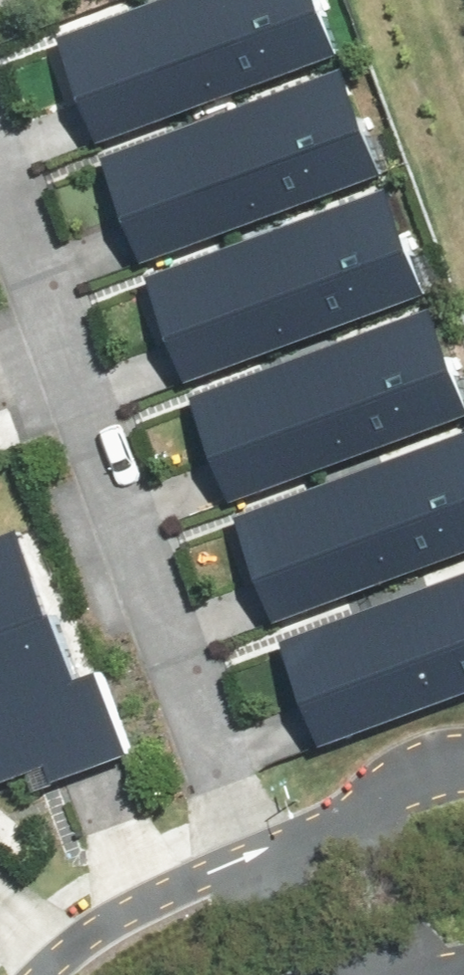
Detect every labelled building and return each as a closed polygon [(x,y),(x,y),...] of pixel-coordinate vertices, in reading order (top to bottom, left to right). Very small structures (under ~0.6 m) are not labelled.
[(56,43),(95,146),(331,59),(309,0),(172,0),(56,43)] [(336,75),(101,162),(139,265),(375,178),(336,75)] [(380,195),(145,282),(183,386),(419,298),(380,195)] [(424,314),(188,401),(227,505),(463,417),(424,314)] [(234,522),(271,621),(463,550),(463,437),(234,522)] [(0,534),(0,778),(41,763),(48,780),(121,754),(91,671),(69,679),(14,529),(0,534)] [(280,641),(319,744),(463,690),(463,572),(280,641)]
